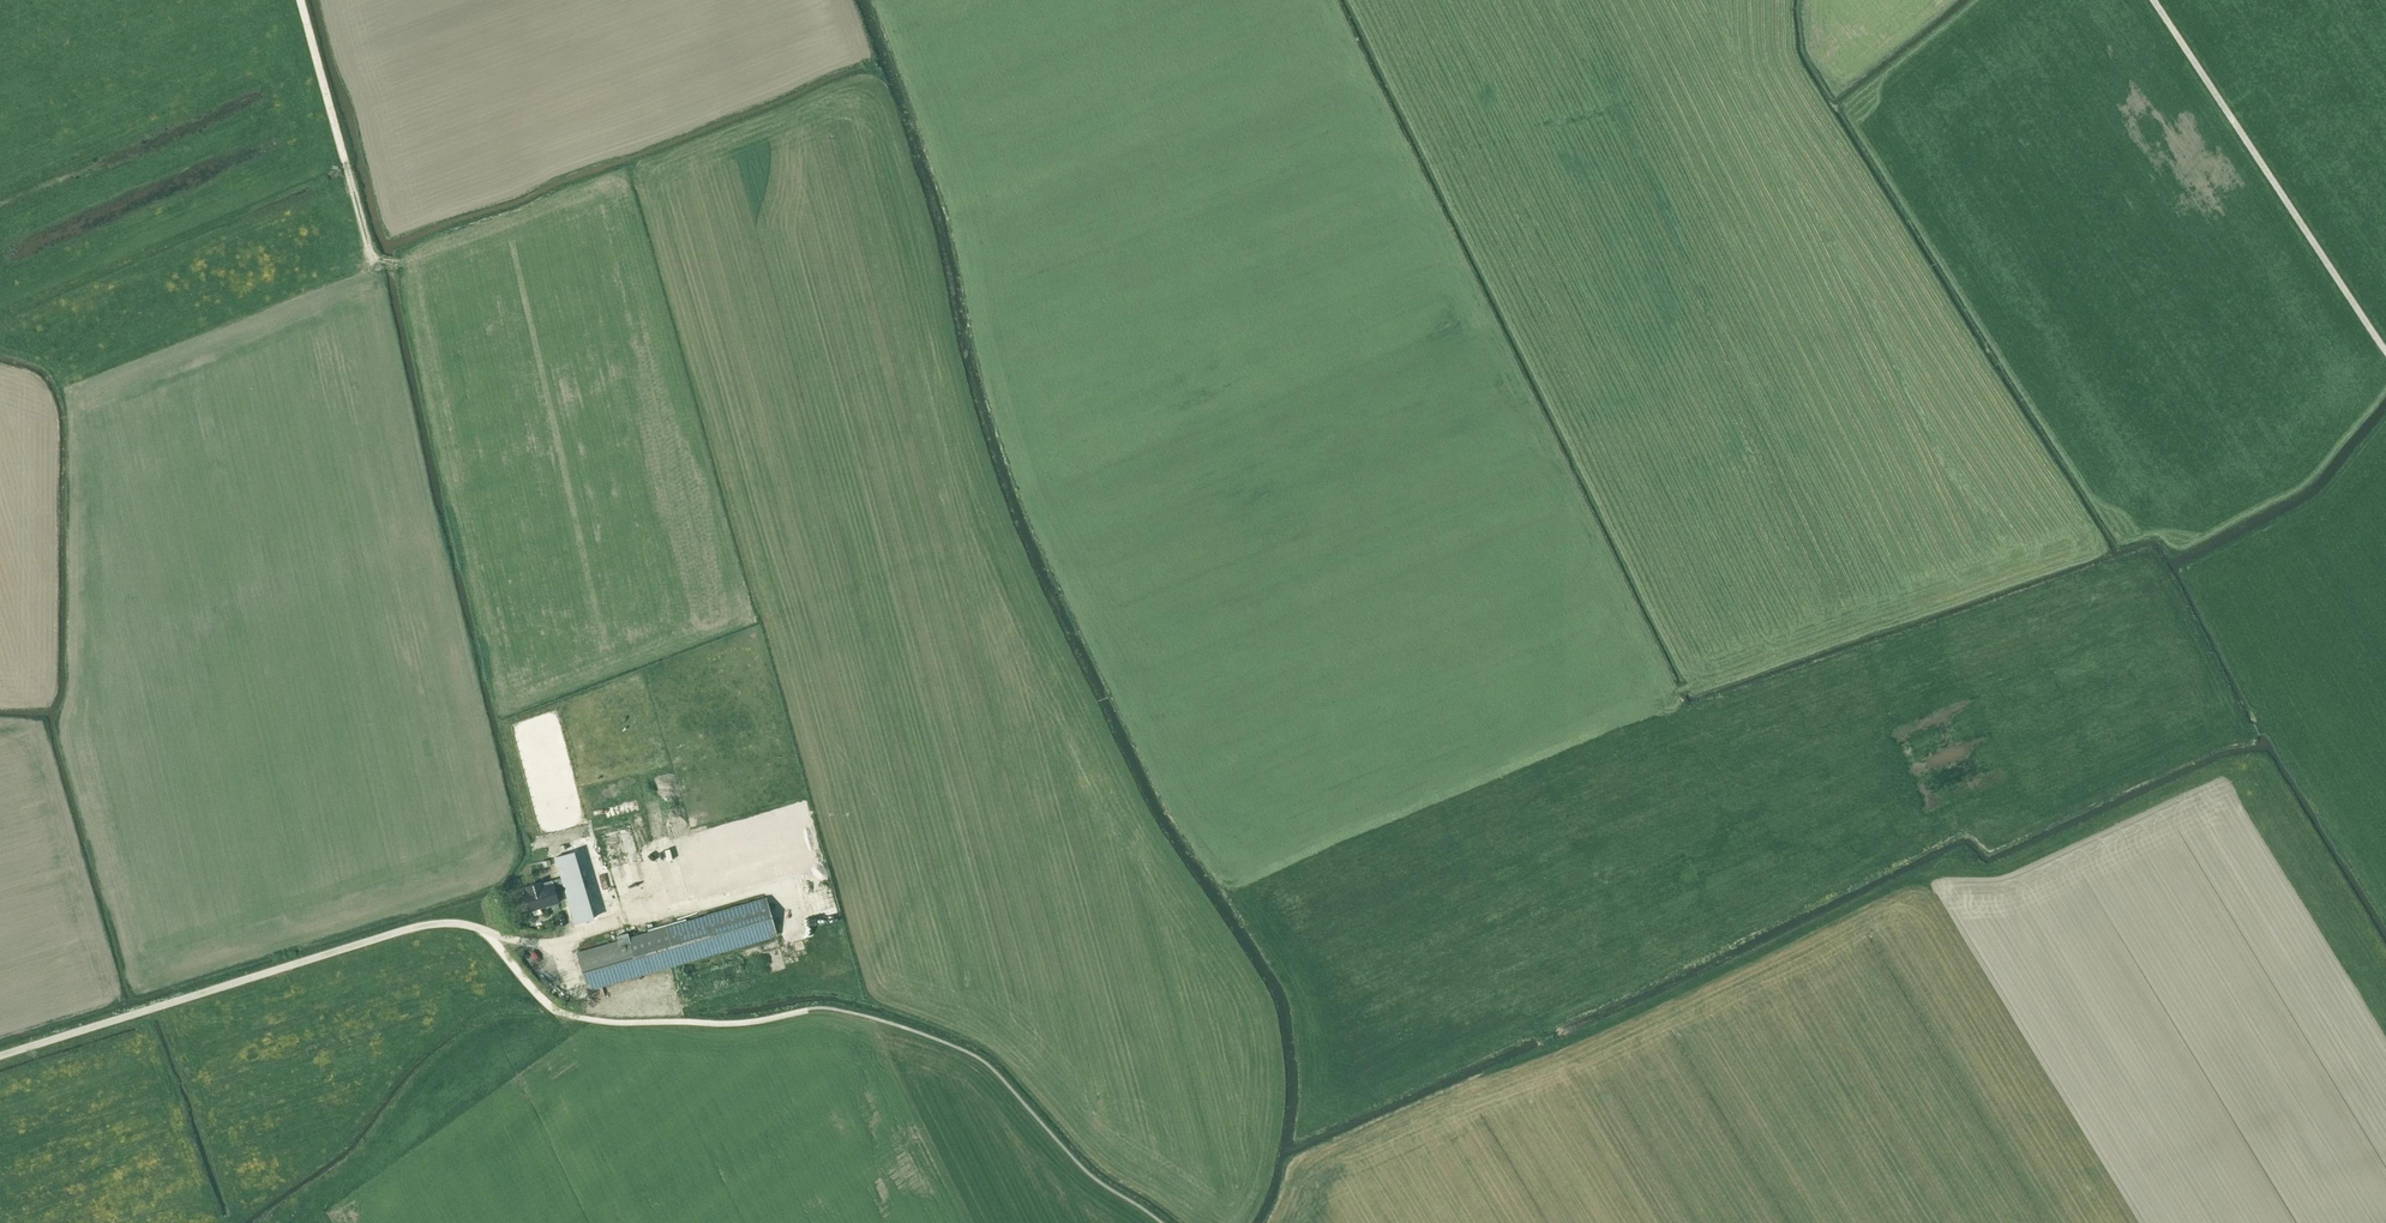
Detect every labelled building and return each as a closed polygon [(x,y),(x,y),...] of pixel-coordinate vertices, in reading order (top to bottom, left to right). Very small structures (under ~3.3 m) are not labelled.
[(660,808),(675,805),(672,791),(657,794),(660,808)] [(555,857),(559,870),(561,878),(552,881),(552,883),(524,891),(530,910),(559,902),(556,892),(577,886),(587,922),(618,913),(603,862),(638,852),(629,822),(563,842),(567,854),(555,857)] [(704,915),(704,916),(629,937),(628,932),(616,936),(618,941),(577,952),(588,989),(639,975),(715,953),(715,954),(776,936),(766,897),(704,915)]
